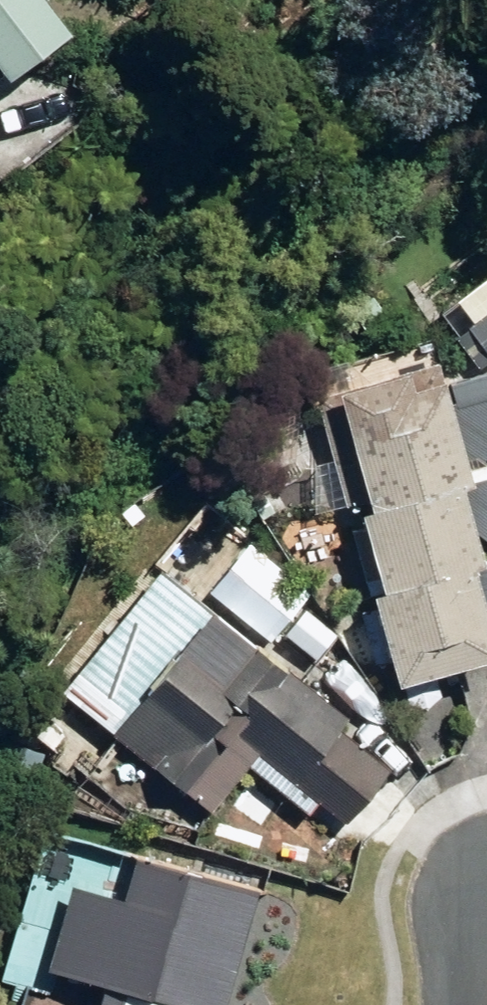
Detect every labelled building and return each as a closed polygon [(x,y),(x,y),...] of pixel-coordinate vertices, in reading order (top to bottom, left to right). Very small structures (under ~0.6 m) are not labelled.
[(60,41),(29,0),(0,0),(0,87),(60,41)] [(486,365),(486,315),(462,333),(485,366),(486,365)] [(486,483),(486,376),(429,392),(445,454),(486,483)] [(429,392),(428,389),(399,396),(395,381),(311,403),(340,513),(357,509),(359,517),(450,494),(455,493),(445,454),(429,392)] [(486,483),(445,454),(455,493),(450,494),(459,527),(486,547),(486,484),(486,483)] [(459,527),(450,494),(359,517),(350,520),(371,603),(466,579),(472,577),(469,568),(459,527)] [(486,651),(486,564),(469,568),(472,577),(466,579),(485,652),(486,651)] [(342,723),(153,576),(55,700),(204,816),(241,769),(303,818),(328,786),(356,808),(385,770),(336,732),(342,723)] [(486,667),(486,661),(485,652),(466,579),(371,603),(365,605),(387,692),(486,667)] [(250,895),(124,862),(113,906),(62,892),(40,979),(96,993),(93,1004),(221,1004),(250,895)]
